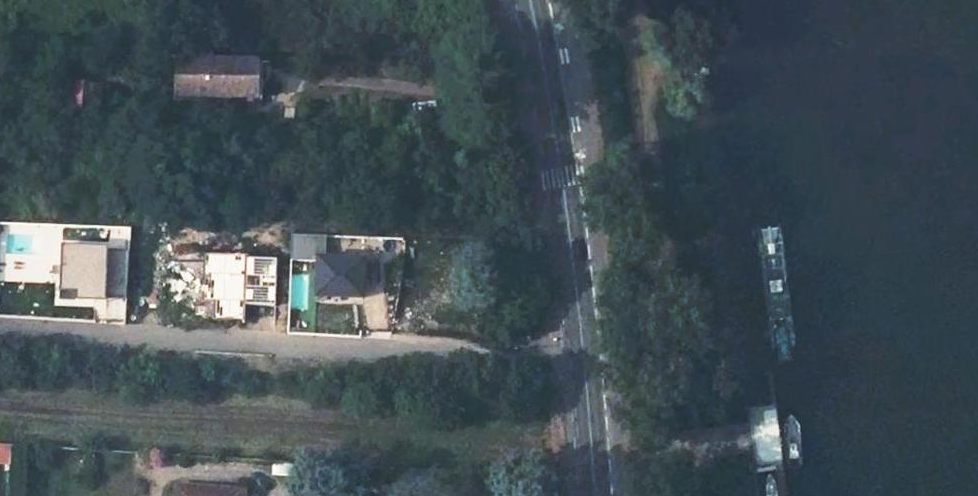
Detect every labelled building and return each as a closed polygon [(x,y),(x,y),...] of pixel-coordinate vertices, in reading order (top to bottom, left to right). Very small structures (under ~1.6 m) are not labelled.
[(207,55),(173,54),(172,95),(258,97),(259,61),(207,60),(207,55)] [(40,254),(78,257),(79,240),(41,238),(40,254)] [(240,255),(197,253),(195,300),(209,301),(208,315),(237,317),(240,255)] [(170,479),(169,495),(192,495),(193,482),(170,479)] [(193,482),(192,495),(236,495),(237,485),(193,482)]
